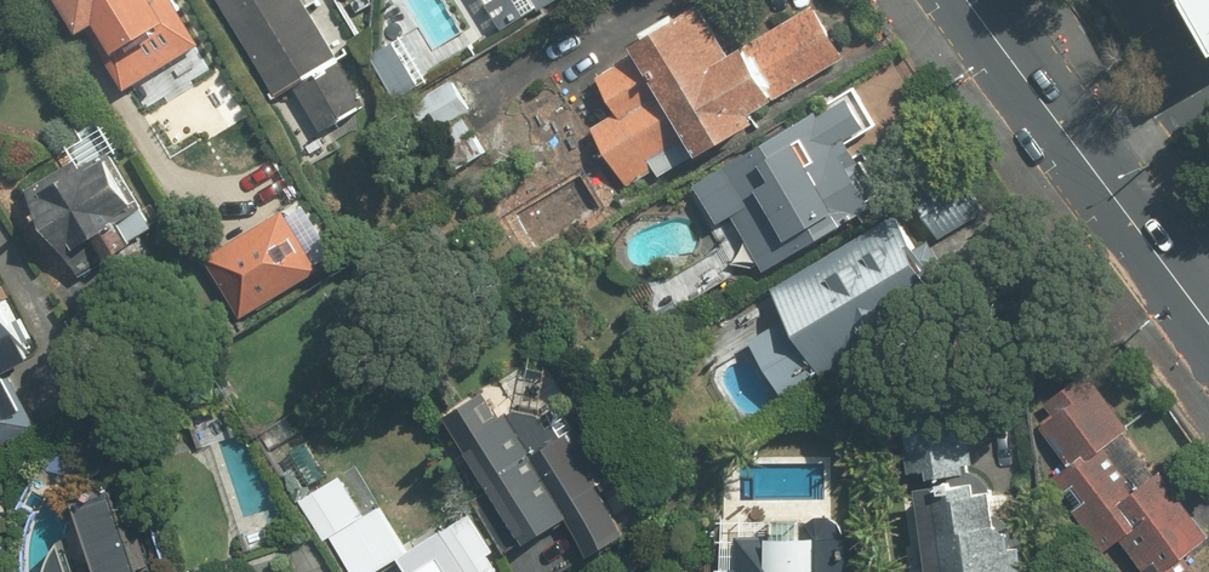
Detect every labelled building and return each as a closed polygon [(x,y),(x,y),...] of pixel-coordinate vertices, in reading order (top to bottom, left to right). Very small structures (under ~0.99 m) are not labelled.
[(98,60),(187,6),(184,0),(62,0),(98,60)] [(275,100),(298,87),(324,134),(367,109),(306,0),(219,0),(275,100)] [(539,14),(558,4),(556,0),(531,0),(539,14)] [(761,121),(756,112),(846,60),(813,2),(737,45),(714,6),(634,52),(642,65),(604,87),(618,112),(591,127),(628,190),(658,173),(661,179),(761,121)] [(403,36),(372,53),(399,101),(430,83),(403,36)] [(471,109),(454,81),(397,115),(439,184),(488,154),(463,114),(471,109)] [(732,217),(765,272),(889,197),(858,146),(869,139),(852,110),(831,123),(824,110),(698,186),(721,224),(732,217)] [(79,160),(29,188),(61,244),(92,226),(110,257),(159,229),(101,127),(70,145),(79,160)] [(197,253),(230,315),(314,269),(280,208),(197,253)] [(900,210),(772,281),(792,317),(751,339),(785,401),(965,302),(929,238),(918,243),(900,210)] [(41,427),(11,370),(34,358),(0,294),(0,449),(41,427)] [(1050,481),(1106,554),(1121,543),(1143,571),(1142,571),(1200,571),(1189,557),(1208,542),(1208,530),(1163,470),(1140,487),(1109,447),(1131,430),(1088,374),(1034,415),(1072,464),(1050,481)] [(630,538),(572,436),(579,432),(565,408),(544,420),(535,404),(510,418),(493,388),(442,418),(522,557),(574,527),(593,560),(630,538)] [(919,486),(931,571),(1038,571),(1029,507),(994,512),(989,477),(919,486)] [(408,553),(380,508),(357,522),(343,498),(333,504),(323,488),(300,503),(326,544),(331,540),(351,571),(377,571),(408,553)] [(118,491),(82,500),(100,571),(144,571),(118,491)] [(728,520),(726,571),(852,571),(853,530),(844,530),(843,529),(842,527),(842,526),(841,524),(840,523),(839,522),(837,521),(836,520),(835,519),(833,519),(832,518),(830,518),(829,517),(827,517),(826,517),(824,517),(822,517),(821,518),(819,518),(818,518),(816,519),(815,520),(814,521),(813,522),(811,523),(810,524),(809,525),(808,526),(808,528),(807,529),(806,531),(806,532),(806,534),(806,535),(806,537),(771,535),(772,522),(728,520)] [(471,519),(410,556),(420,571),(503,571),(471,519)] [(65,536),(62,540),(60,544),(57,548),(55,552),(53,557),(51,561),(50,566),(49,570),(49,571),(74,571),(65,536)]
